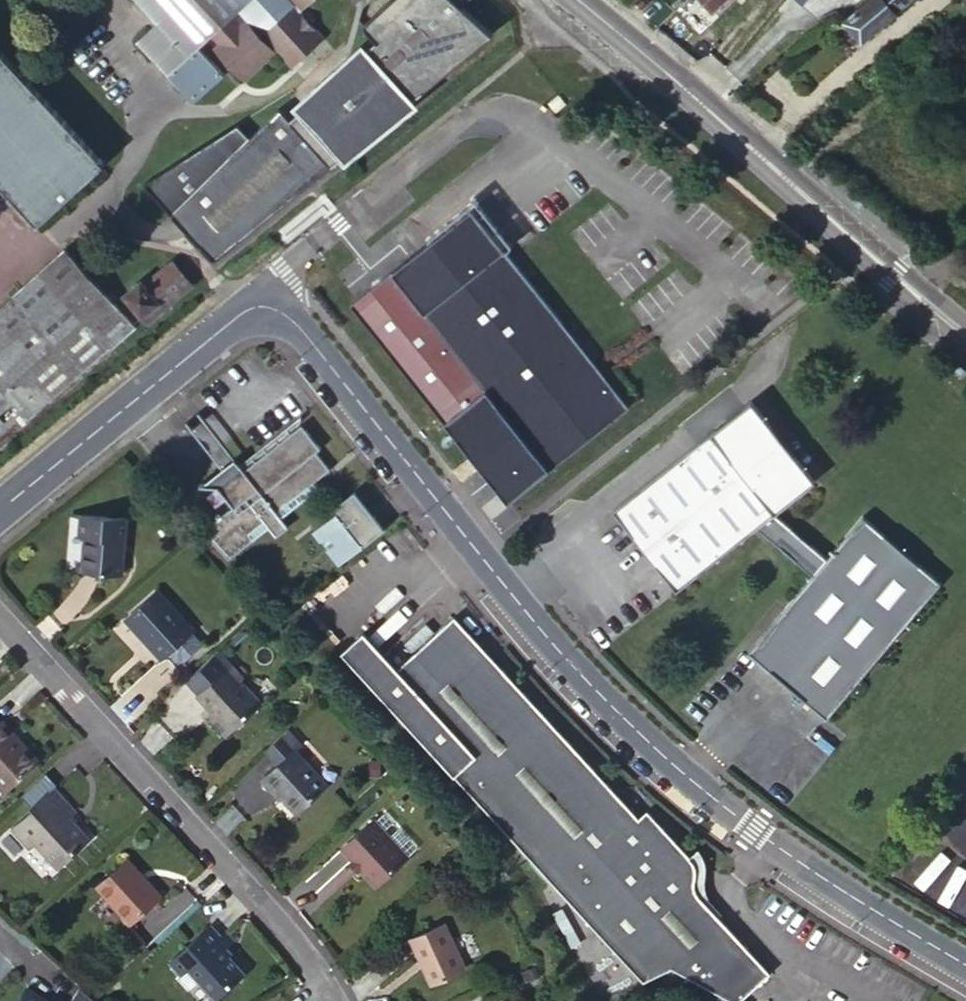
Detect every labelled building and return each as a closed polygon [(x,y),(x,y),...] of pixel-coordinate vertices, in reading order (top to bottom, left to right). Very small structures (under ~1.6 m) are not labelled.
[(157,23),(138,41),(194,101),(230,69),(245,80),(274,51),(293,70),(326,30),(301,15),(315,0),(136,0),(157,23)] [(143,181),(217,265),(352,156),(349,152),(403,104),(408,110),(496,25),(468,0),(383,0),(365,16),(378,30),(373,37),(365,31),(346,48),(333,59),(295,96),(302,104),(292,112),(282,102),(251,132),(240,121),(143,181)] [(713,12),(725,0),(701,0),(713,12)] [(843,22),(861,43),(910,0),(868,0),(843,22)] [(106,151),(0,35),(0,183),(37,224),(106,151)] [(614,387),(471,210),(391,273),(486,390),(446,422),(458,437),(460,435),(470,447),(467,449),(495,483),(614,387)] [(0,300),(0,416),(13,403),(28,419),(137,323),(65,241),(0,300)] [(143,280),(126,294),(149,321),(192,285),(173,262),(147,283),(143,280)] [(391,273),(352,304),(446,422),(486,390),(391,273)] [(752,393),(614,503),(677,583),(758,520),(775,505),(817,473),(752,393)] [(231,508),(202,531),(225,561),(266,529),(273,537),(286,528),(280,519),(319,487),(315,482),(330,470),(316,453),(322,448),(302,424),(244,470),(240,465),(227,475),(229,477),(218,487),(214,488),(231,508)] [(333,509),(336,512),(355,499),(372,518),(375,515),(356,491),(333,509)] [(315,530),(342,563),(385,528),(375,515),(372,518),(355,499),(336,512),(315,530)] [(775,505),(758,520),(813,574),(827,555),(775,505)] [(122,570),(126,516),(69,512),(70,514),(79,514),(78,532),(82,533),(81,568),(122,570)] [(943,581),(865,512),(827,555),(813,574),(747,649),(829,717),(943,581)] [(137,632),(141,629),(148,636),(146,637),(163,654),(168,650),(178,660),(182,660),(200,644),(200,639),(190,629),(191,628),(154,589),(124,618),(137,632)] [(772,969),(703,890),(699,881),(699,876),(701,865),(701,863),(700,858),(696,852),(648,808),(639,816),(455,615),(397,667),(364,630),(342,650),(645,975),(674,961),(737,998),(772,969)] [(168,650),(163,654),(178,671),(207,644),(191,628),(190,629),(200,639),(200,644),(182,660),(178,660),(168,650)] [(232,663),(197,694),(214,713),(210,717),(225,733),(260,701),(239,677),(242,675),(232,663)] [(4,787),(39,757),(23,740),(18,743),(13,734),(15,732),(4,719),(0,722),(0,721),(0,783),(4,787)] [(288,729),(266,749),(279,763),(264,778),(295,811),(327,784),(296,750),(302,744),(288,729)] [(11,827),(26,842),(31,838),(35,843),(56,866),(90,834),(70,812),(76,807),(43,772),(21,792),(34,806),(11,827)] [(343,846),(354,858),(362,867),(378,883),(406,857),(373,819),(343,846)] [(31,838),(26,842),(29,847),(35,843),(31,838)] [(127,856),(98,882),(130,917),(160,891),(127,856)] [(362,867),(354,858),(350,861),(358,872),(362,867)] [(170,959),(181,970),(187,964),(199,977),(217,996),(247,967),(226,945),(230,941),(222,932),(211,922),(170,959)] [(466,966),(446,923),(413,939),(433,982),(466,966)] [(227,929),(222,932),(230,941),(235,937),(227,929)] [(187,964),(181,970),(176,975),(188,987),(199,977),(187,964)] [(5,1000),(103,1000),(82,982),(66,1000),(60,994),(58,995),(52,990),(54,988),(33,970),(5,1000)]
